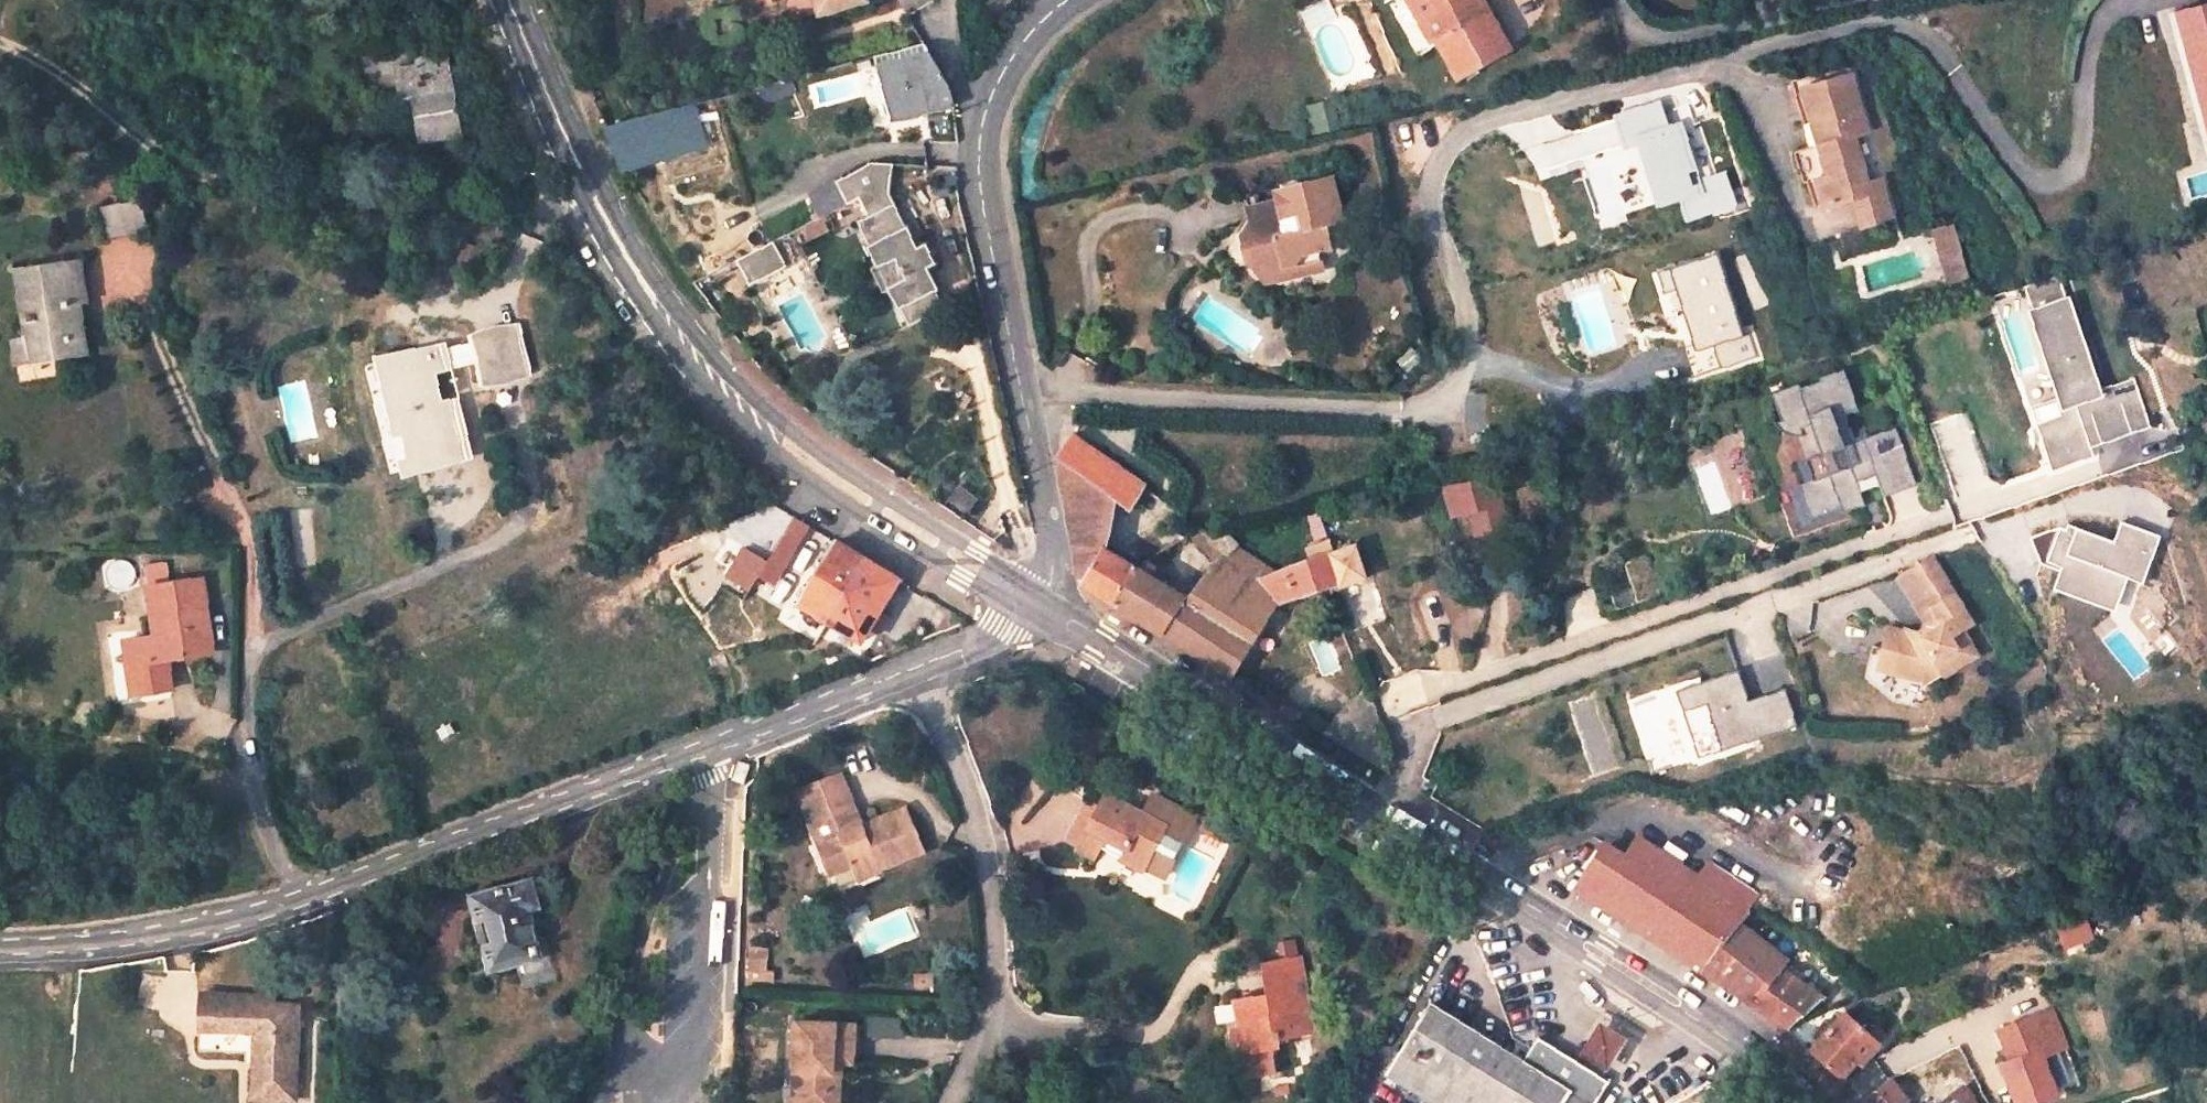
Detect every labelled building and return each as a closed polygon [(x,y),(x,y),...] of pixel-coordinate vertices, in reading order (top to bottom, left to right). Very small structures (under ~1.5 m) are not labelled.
[(1423,17),(1432,13),(1425,0),(1402,0),(1414,23),(1423,17)] [(1479,0),(1425,0),(1432,13),(1423,17),(1457,79),(1507,51),(1479,0)] [(2170,16),(2206,141),(2206,7),(2170,16)] [(873,57),(890,123),(956,105),(955,91),(927,42),(873,57)] [(460,64),(430,66),(430,71),(410,72),(412,105),(425,102),(429,146),(470,141),(460,64)] [(1852,74),(1838,78),(1843,95),(1857,91),(1852,74)] [(1843,95),(1838,78),(1800,91),(1811,123),(1824,119),(1831,139),(1816,144),(1826,177),(1804,182),(1815,215),(1827,210),(1829,216),(1856,208),(1863,231),(1898,220),(1885,183),(1866,188),(1862,174),(1869,171),(1858,138),(1871,134),(1857,91),(1843,95)] [(692,106),(636,122),(606,130),(625,171),(704,148),(692,106)] [(1670,158),(1649,163),(1659,198),(1687,191),(1692,210),(1727,201),(1721,176),(1708,179),(1703,160),(1673,168),(1670,158)] [(869,220),(898,207),(892,196),(896,170),(878,171),(841,188),(852,211),(862,206),(869,220)] [(1282,217),(1255,221),(1243,239),(1248,263),(1266,272),(1295,265),(1299,256),(1319,251),(1333,249),(1328,226),(1343,223),(1333,177),(1277,189),(1282,217)] [(852,211),(841,188),(814,200),(825,223),(852,211)] [(148,229),(141,199),(104,208),(111,238),(148,229)] [(908,228),(898,207),(869,220),(863,222),(873,241),(870,242),(881,266),(878,267),(889,293),(894,291),(903,311),(907,311),(914,328),(947,313),(937,292),(942,289),(933,272),(941,268),(929,244),(922,247),(913,225),(908,228)] [(1960,224),(1935,233),(1951,283),(1974,276),(1960,224)] [(804,270),(789,241),(743,264),(758,293),(804,270)] [(1295,265),(1266,272),(1267,284),(1323,273),(1319,251),(1299,256),(1295,265)] [(43,263),(44,287),(68,288),(68,264),(43,263)] [(68,288),(44,287),(44,358),(80,359),(80,342),(98,343),(98,325),(91,325),(91,309),(109,309),(108,263),(68,264),(68,288)] [(2040,312),(2075,419),(2048,428),(2063,473),(2102,460),(2099,450),(2096,441),(2156,421),(2143,381),(2110,392),(2079,299),(2076,300),(2068,278),(2037,288),(2045,310),(2040,312)] [(2075,419),(2040,312),(2037,313),(2066,401),(2039,410),(2060,474),(2063,473),(2048,428),(2075,419)] [(514,331),(476,342),(486,383),(526,373),(514,331)] [(97,358),(98,343),(80,342),(80,359),(97,358)] [(442,355),(388,370),(412,472),(468,458),(456,407),(443,409),(436,378),(447,375),(442,355)] [(1865,483),(1883,477),(1887,487),(1891,498),(1925,486),(1905,428),(1860,444),(1850,415),(1866,409),(1853,370),(1827,379),(1828,382),(1808,389),(1807,385),(1780,394),(1789,421),(1782,423),(1785,427),(1789,431),(1794,434),(1799,436),(1805,437),(1810,436),(1808,429),(1819,425),(1829,454),(1813,460),(1821,480),(1806,485),(1818,520),(1849,509),(1851,514),(1873,507),(1872,502),(1869,493),(1865,483)] [(2096,441),(2099,450),(2159,431),(2156,421),(2096,441)] [(1137,515),(1147,486),(1076,437),(1060,457),(1058,463),(1086,582),(1088,584),(1119,603),(1145,580),(1118,561),(1126,506),(1137,515)] [(1511,498),(1504,470),(1453,482),(1460,511),(1478,506),(1511,498)] [(1865,483),(1869,493),(1887,487),(1883,477),(1865,483)] [(1511,498),(1478,506),(1485,532),(1518,525),(1511,498)] [(1331,501),(1223,534),(1205,525),(1145,580),(1119,603),(1237,678),(1278,608),(1346,586),(1368,579),(1354,543),(1334,550),(1331,501)] [(795,518),(759,572),(773,581),(809,527),(795,518)] [(2151,585),(2168,541),(2129,525),(2121,545),(2075,527),(2038,539),(2048,565),(2067,575),(2063,585),(2101,600),(2107,586),(2127,594),(2133,578),(2151,585)] [(835,544),(797,602),(801,606),(859,641),(895,582),(835,544)] [(1935,628),(1925,635),(1912,632),(1912,635),(1894,630),(1889,651),(1902,655),(1898,675),(1933,684),(1948,676),(1950,678),(1983,658),(1968,632),(1979,626),(1939,559),(1906,579),(1935,628)] [(143,564),(145,587),(164,585),(162,562),(143,564)] [(164,585),(145,587),(151,636),(119,639),(126,693),(168,690),(162,657),(177,657),(202,655),(193,582),(164,585)] [(2101,600),(2063,585),(2061,591),(2119,614),(2127,594),(2107,586),(2101,600)] [(1902,655),(1889,651),(1878,648),(1870,679),(1900,705),(1926,711),(1933,684),(1898,675),(1902,655)] [(873,656),(861,649),(855,659),(859,662),(873,656)] [(1683,691),(1706,758),(1803,726),(1791,689),(1755,701),(1745,671),(1683,691)] [(1385,727),(1371,692),(1327,735),(1398,779),(1385,727)] [(752,767),(740,763),(735,780),(748,783),(752,767)] [(867,829),(843,767),(798,783),(812,819),(836,809),(844,829),(821,837),(833,868),(855,860),(858,869),(880,862),(882,867),(930,846),(913,803),(877,816),(881,824),(867,829)] [(1104,856),(1144,880),(1146,875),(1168,833),(1191,845),(1202,824),(1160,802),(1148,823),(1108,801),(1104,811),(1098,823),(1084,815),(1066,849),(1087,860),(1098,866),(1104,856)] [(1090,803),(1084,815),(1098,823),(1104,811),(1090,803)] [(1169,888),(1191,845),(1168,833),(1146,875),(1169,888)] [(1577,893),(1780,1019),(1791,1028),(1820,1006),(1823,1009),(1833,1001),(1787,970),(1793,962),(1743,927),(1751,914),(1747,911),(1759,894),(1711,861),(1699,878),(1640,838),(1628,857),(1611,846),(1577,893)] [(855,860),(833,868),(839,886),(882,867),(880,862),(858,869),(855,860)] [(527,882),(463,899),(470,926),(478,924),(490,968),(534,954),(528,932),(525,933),(519,911),(533,906),(527,882)] [(2092,935),(2084,915),(2059,925),(2067,945),(2092,935)] [(1309,963),(1273,965),(1275,1001),(1245,1003),(1245,1025),(1237,1026),(1238,1057),(1242,1057),(1243,1080),(1277,1079),(1275,1057),(1289,1056),(1288,1045),(1312,1043),(1309,963)] [(1432,1002),(1388,1076),(1431,1102),(1566,1102),(1572,1094),(1525,1063),(1432,1002)] [(297,1013),(272,1012),(273,1005),(199,1003),(198,1059),(254,1061),(252,1102),(294,1102),(297,1013)] [(1869,1053),(1882,1040),(1846,1007),(1791,1028),(1795,1031),(1799,1034),(1803,1037),(1807,1041),(1810,1044),(1814,1048),(1817,1050),(1821,1054),(1825,1058),(1828,1061),(1832,1064),(1836,1068),(1839,1071),(1843,1075),(1867,1051),(1869,1053)] [(2059,1087),(2042,1046),(2068,1036),(2055,1007),(2004,1026),(2017,1056),(2007,1060),(2025,1100),(2059,1087)] [(856,1014),(800,1009),(793,1102),(825,1102),(826,1083),(835,1084),(836,1047),(845,1047),(854,1048),(856,1014)] [(1591,1054),(1620,1063),(1630,1029),(1601,1021),(1591,1054)] [(1566,1102),(1599,1102),(1612,1082),(1541,1037),(1525,1063),(1572,1094),(1566,1102)] [(826,1083),(825,1102),(843,1102),(845,1047),(836,1047),(835,1084),(826,1083)] [(1910,1096),(1895,1078),(1868,1102),(1869,1102),(1902,1102),(1910,1096)] [(1965,1083),(1938,1102),(1977,1102),(1965,1083)]
